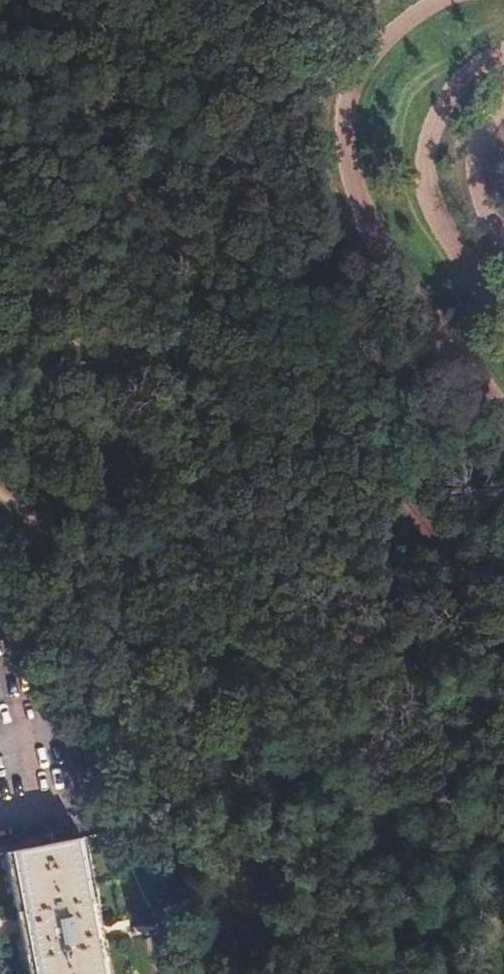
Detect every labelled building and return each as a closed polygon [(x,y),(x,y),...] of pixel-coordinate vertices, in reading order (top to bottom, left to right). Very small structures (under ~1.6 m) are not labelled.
[(8,849),(32,973),(103,973),(77,836),(8,849)]
